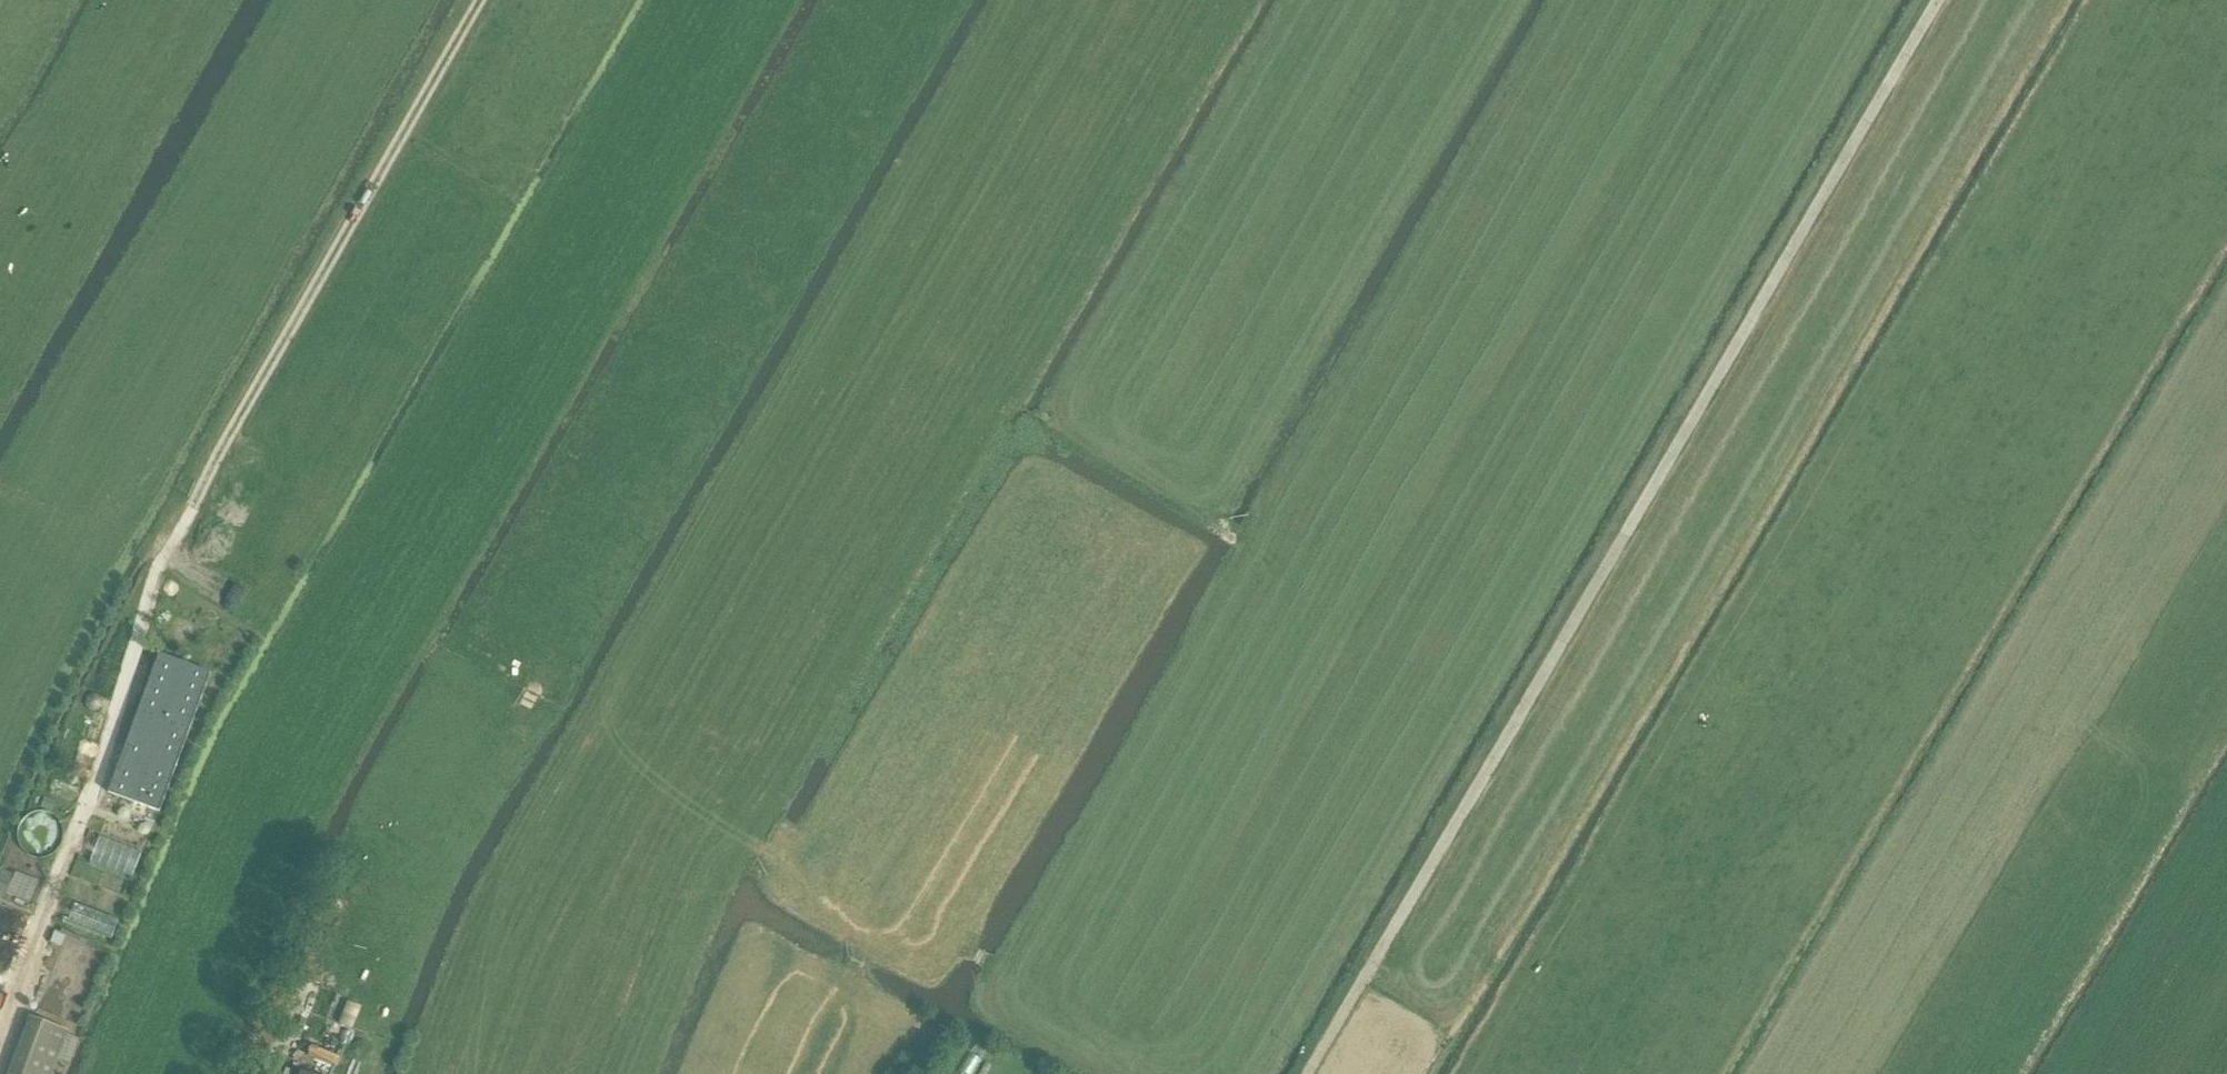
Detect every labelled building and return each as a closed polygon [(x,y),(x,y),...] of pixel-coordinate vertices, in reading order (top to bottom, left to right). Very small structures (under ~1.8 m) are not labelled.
[(201,600),(123,726),(170,755),(248,629),(201,600)] [(88,700),(88,707),(94,711),(100,707),(100,700),(94,697),(88,700)] [(4,898),(7,892),(14,877),(0,871),(0,896),(4,898)] [(54,933),(50,943),(61,947),(65,937),(54,933)] [(34,1019),(14,1073),(52,1073),(67,1032),(34,1019)]
